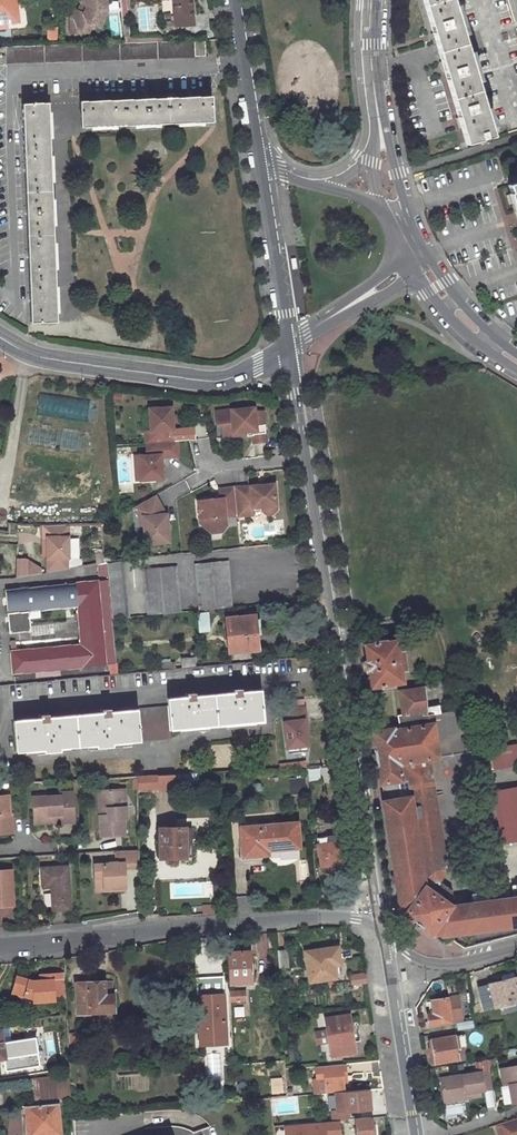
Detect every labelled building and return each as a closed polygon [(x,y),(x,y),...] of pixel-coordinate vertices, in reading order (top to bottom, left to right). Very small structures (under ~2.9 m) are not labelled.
[(4,22),(19,20),(16,0),(0,0),(0,22),(4,22)] [(83,4),(80,11),(75,8),(70,16),(75,22),(86,27),(90,19),(98,23),(106,8),(105,0),(83,0),(83,4)] [(75,8),(80,11),(83,4),(83,0),(79,0),(75,8)] [(186,0),(170,0),(174,25),(190,23),(186,0)] [(508,0),(424,0),(467,144),(516,128),(516,30),(508,0)] [(86,27),(75,22),(70,16),(75,8),(71,6),(67,14),(68,28),(86,27)] [(193,53),(203,52),(202,37),(5,45),(5,55),(0,55),(1,63),(193,55),(193,53)] [(212,121),(211,95),(79,101),(80,128),(212,121)] [(56,324),(46,103),(21,104),(30,325),(56,324)] [(221,434),(251,430),(252,442),(265,441),(261,410),(253,411),(252,407),(214,411),(215,424),(220,423),(221,434)] [(146,409),(148,432),(143,432),(144,444),(150,444),(172,442),(169,408),(146,409)] [(151,457),(146,457),(137,458),(139,482),(162,480),(159,459),(177,457),(175,442),(172,442),(150,444),(151,457)] [(272,483),(231,487),(232,499),(233,499),(234,514),(235,516),(250,514),(249,507),(258,506),(259,506),(263,510),(270,509),(275,504),(272,483)] [(202,526),(225,524),(224,515),(234,514),(233,499),(232,499),(231,487),(216,489),(217,500),(213,501),(213,498),(195,500),(197,519),(201,519),(202,526)] [(172,540),(169,514),(167,515),(156,495),(135,507),(142,517),(145,517),(146,525),(149,543),(172,540)] [(49,544),(49,557),(71,557),(70,525),(44,524),(45,537),(49,537),(49,544)] [(29,556),(19,556),(18,574),(29,572),(29,556)] [(29,556),(29,572),(31,572),(43,570),(43,566),(29,556)] [(71,557),(49,557),(49,571),(71,568),(71,557)] [(107,579),(108,594),(125,592),(124,583),(122,560),(105,561),(105,562),(107,579)] [(196,576),(197,586),(229,583),(228,576),(228,573),(227,560),(195,564),(196,576)] [(144,581),(145,591),(178,588),(176,578),(175,565),(143,568),(144,581)] [(28,629),(27,611),(75,606),(78,644),(8,651),(11,672),(114,662),(110,616),(108,594),(107,579),(3,589),(7,631),(28,629)] [(199,608),(231,605),(229,583),(197,586),(199,608)] [(147,613),(180,610),(178,588),(145,591),(147,613)] [(110,616),(127,615),(125,592),(108,594),(110,616)] [(255,647),(251,617),(224,621),(228,651),(255,647)] [(398,651),(396,640),(364,645),(366,661),(360,662),(362,672),(368,670),(371,687),(402,682),(400,669),(405,668),(402,650),(398,651)] [(423,685),(397,689),(401,713),(397,714),(399,728),(423,724),(421,715),(426,714),(425,707),(423,685)] [(263,720),(260,689),(165,699),(165,705),(13,719),(16,750),(140,739),(140,732),(263,720)] [(288,750),(311,749),(309,704),(286,705),(288,750)] [(438,713),(437,705),(425,707),(426,714),(432,713),(432,714),(438,713)] [(384,783),(387,800),(382,800),(399,906),(407,912),(405,916),(430,933),(432,930),(436,933),(441,936),(516,925),(516,898),(460,906),(454,901),(452,891),(442,883),(426,885),(412,807),(435,804),(428,760),(437,758),(438,757),(432,714),(432,713),(426,714),(421,715),(423,724),(399,728),(371,732),(379,784),(384,783)] [(488,748),(492,769),(516,766),(516,759),(514,744),(488,748)] [(178,782),(198,781),(198,772),(178,773),(178,782)] [(158,791),(175,789),(174,773),(136,775),(136,789),(158,787),(158,791)] [(307,778),(291,778),(291,795),(308,794),(307,778)] [(125,818),(124,787),(103,788),(104,813),(99,813),(100,832),(123,832),(122,818),(125,818)] [(495,792),(505,843),(516,841),(516,788),(495,792)] [(72,819),(71,790),(59,790),(59,793),(32,795),(33,815),(54,813),(54,820),(72,819)] [(7,793),(0,794),(0,830),(11,830),(10,810),(8,811),(7,793)] [(447,870),(435,804),(412,807),(426,885),(442,883),(447,870)] [(191,860),(190,826),(158,827),(159,856),(185,856),(185,861),(191,860)] [(298,851),(296,827),(255,830),(255,827),(238,828),(240,862),(258,860),(257,855),(298,851)] [(315,835),(319,868),(323,870),(329,870),(331,867),(331,863),(340,861),(336,833),(326,834),(315,835)] [(125,887),(124,866),(137,866),(137,848),(115,850),(116,861),(109,861),(109,862),(94,862),(94,876),(102,875),(103,887),(125,887)] [(69,909),(67,865),(41,867),(41,886),(49,886),(50,910),(69,909)] [(10,869),(0,869),(0,904),(12,904),(10,869)] [(94,876),(95,887),(103,887),(102,875),(94,876)] [(213,913),(213,907),(190,909),(190,915),(213,913)] [(341,964),(339,947),(333,948),(335,964),(341,964)] [(335,964),(333,948),(307,951),(310,982),(337,978),(335,964)] [(286,967),(286,950),(277,950),(278,968),(286,967)] [(251,981),(250,952),(228,954),(229,983),(251,981)] [(287,978),(287,969),(278,970),(279,979),(287,978)] [(365,973),(351,975),(352,984),(366,983),(365,973)] [(65,974),(56,974),(57,996),(65,995),(65,974)] [(26,993),(29,981),(16,977),(11,993),(24,998),(26,993)] [(105,993),(113,992),(113,977),(104,978),(105,993)] [(88,979),(88,994),(89,1010),(114,1009),(113,992),(105,993),(104,978),(88,979)] [(513,978),(477,986),(482,1010),(516,1002),(516,995),(513,978)] [(88,979),(76,980),(76,995),(88,994),(88,979)] [(35,982),(36,1000),(56,998),(57,996),(56,980),(45,981),(40,982),(35,982)] [(32,982),(29,981),(26,993),(33,995),(36,1000),(35,982),(32,982)] [(242,1001),(241,991),(230,992),(230,1002),(242,1001)] [(89,1010),(88,994),(76,995),(77,1011),(89,1010)] [(226,1042),(224,994),(196,995),(198,1043),(226,1042)] [(428,1024),(449,1020),(460,1017),(456,995),(445,996),(430,999),(431,1008),(426,1009),(428,1024)] [(354,1050),(352,1040),(350,1025),(348,1013),(325,1017),(331,1054),(354,1050)] [(350,1025),(352,1040),(361,1039),(358,1024),(350,1025)] [(465,1044),(464,1032),(454,1034),(455,1045),(465,1044)] [(457,1059),(454,1034),(431,1038),(434,1062),(457,1059)] [(342,1081),(341,1074),(339,1063),(316,1065),(317,1076),(317,1078),(318,1093),(335,1091),(343,1090),(342,1081)] [(501,1070),(504,1086),(509,1085),(512,1103),(516,1103),(516,1067),(501,1070)] [(490,1070),(441,1078),(445,1101),(467,1097),(467,1092),(479,1090),(493,1088),(490,1070)] [(69,1074),(35,1078),(38,1104),(59,1102),(71,1100),(69,1074)] [(363,1107),(363,1101),(361,1089),(343,1090),(335,1091),(337,1110),(363,1107)] [(61,1133),(59,1102),(38,1104),(27,1105),(29,1134),(38,1134),(61,1133)] [(371,1126),(370,1116),(355,1118),(357,1134),(372,1134),(372,1132),(371,1126)] [(355,1118),(339,1120),(340,1134),(357,1134),(355,1118)] [(339,1120),(271,1128),(272,1134),(340,1134),(339,1120)] [(498,1128),(500,1134),(503,1134),(504,1134),(516,1134),(516,1122),(498,1128)]
